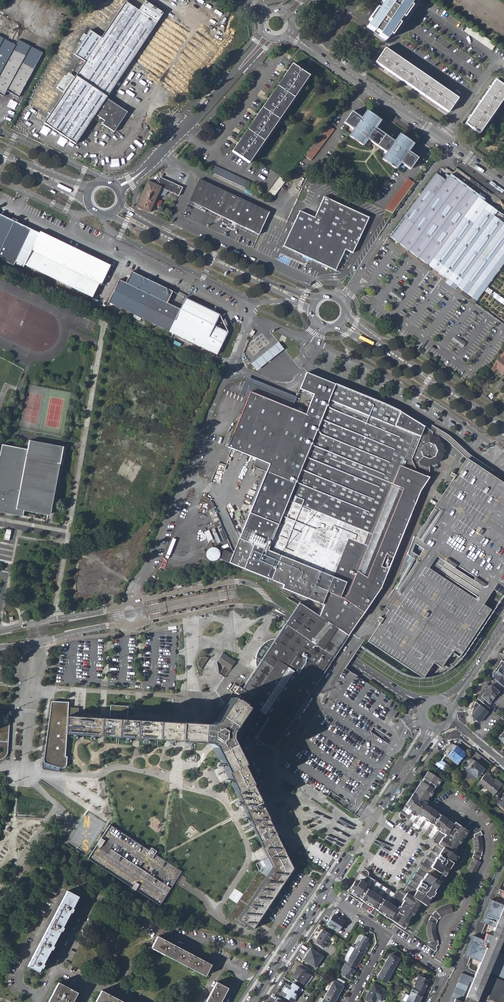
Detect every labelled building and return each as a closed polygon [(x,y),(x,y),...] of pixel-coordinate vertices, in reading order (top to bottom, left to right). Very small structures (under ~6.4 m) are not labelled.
[(379,35),(386,39),(412,0),(385,0),(367,27),(373,31),(374,29),(381,33),(379,35)] [(43,123),(75,144),(95,115),(104,121),(102,124),(114,132),(127,112),(106,98),(157,23),(163,14),(144,1),(138,11),(125,1),(100,38),(89,30),(73,54),(84,62),(43,123)] [(33,14),(18,40),(32,48),(47,22),(33,14)] [(461,29),(492,50),(495,45),(465,24),(461,29)] [(32,48),(18,40),(15,45),(0,37),(0,95),(3,96),(6,91),(18,97),(42,53),(32,48)] [(448,112),(458,99),(385,48),(376,62),(448,112)] [(293,65),(233,152),(248,163),(308,75),(293,65)] [(465,124),(478,133),(503,97),(503,87),(495,81),(465,124)] [(352,112),(344,123),(354,130),(350,136),(354,139),(354,138),(357,140),(357,141),(363,146),(367,140),(387,153),(382,159),(387,162),(387,161),(392,165),(392,166),(396,169),(400,163),(410,170),(418,159),(408,152),(413,145),(399,135),(395,142),(375,128),(380,121),(367,112),(362,119),(352,112)] [(328,125),(304,156),(311,161),(334,130),(328,125)] [(250,182),(214,166),(211,173),(247,189),(250,182)] [(450,173),(441,167),(437,173),(446,179),(450,173)] [(390,237),(448,279),(458,286),(503,223),(503,216),(449,176),(446,181),(436,174),(390,237)] [(178,196),(182,187),(160,177),(159,178),(153,183),(168,191),(178,196)] [(280,177),(267,194),(273,198),(279,190),(283,185),(285,181),(280,177)] [(199,179),(189,201),(212,212),(222,190),(199,179)] [(408,179),(385,210),(393,213),(395,209),(414,183),(408,179)] [(148,181),(136,207),(149,213),(157,195),(161,196),(165,194),(168,191),(153,183),(148,181)] [(229,220),(240,198),(222,190),(212,212),(229,220)] [(300,211),(283,246),(335,270),(339,263),(345,250),(350,252),(352,253),(369,218),(324,197),(314,218),(300,211)] [(269,212),(240,198),(229,220),(259,234),(269,212)] [(23,267),(24,265),(40,232),(0,212),(0,259),(15,266),(16,264),(23,267)] [(477,300),(484,290),(487,287),(503,263),(503,223),(458,286),(477,300)] [(99,260),(40,232),(24,265),(92,298),(108,265),(99,260)] [(339,263),(344,265),(350,252),(345,250),(339,263)] [(108,303),(123,310),(129,313),(169,332),(180,309),(167,303),(172,292),(131,272),(126,282),(119,280),(108,303)] [(445,282),(455,290),(458,286),(448,279),(445,282)] [(503,305),(503,300),(487,287),(484,290),(503,305)] [(220,315),(185,298),(180,309),(169,332),(177,336),(217,355),(225,339),(228,333),(214,326),(220,315)] [(167,337),(175,341),(177,336),(169,332),(167,337)] [(250,363),(256,370),(282,347),(277,341),(250,363)] [(493,374),(496,370),(502,375),(503,372),(503,351),(488,370),(493,374)] [(306,692),(308,690),(306,689),(311,682),(312,683),(314,681),(317,683),(351,632),(358,623),(365,612),(372,600),(377,594),(381,587),(386,576),(388,569),(391,563),(394,557),(395,554),(399,543),(407,523),(409,520),(415,504),(418,498),(420,492),(425,485),(429,479),(426,477),(427,474),(430,473),(430,467),(432,466),(433,467),(437,465),(437,464),(440,463),(445,452),(440,439),(433,436),(433,433),(412,420),(402,413),(400,412),(391,407),(322,379),(309,374),(299,398),(294,410),(251,392),(249,398),(229,448),(256,459),(269,464),(266,472),(233,554),(229,563),(284,586),(282,589),(325,606),(322,611),(321,616),(303,604),(301,603),(277,639),(272,640),(267,642),(263,645),(260,649),(258,654),(256,659),(256,661),(256,664),(257,669),(243,690),(238,687),(235,692),(241,697),(240,698),(237,702),(235,701),(230,699),(214,724),(215,724),(213,727),(218,731),(217,732),(220,733),(221,734),(221,736),(221,739),(229,739),(222,743),(230,759),(236,756),(238,759),(232,762),(235,769),(241,781),(240,781),(248,797),(256,793),(259,789),(262,784),(263,779),(264,775),(264,772),(265,768),(264,765),(264,763),(263,760),(262,758),(264,755),(269,749),(273,752),(308,701),(306,700),(310,694),(306,692)] [(249,398),(251,392),(294,410),(299,398),(247,377),(240,395),(249,398)] [(499,390),(503,385),(503,383),(501,380),(495,387),(499,390)] [(2,445),(0,453),(0,512),(23,516),(24,510),(48,515),(57,464),(61,464),(64,448),(29,441),(27,449),(2,445)] [(466,457),(449,483),(413,537),(407,555),(410,559),(383,606),(387,609),(366,642),(422,678),(426,678),(432,677),(442,674),(448,671),(452,667),(457,663),(503,590),(503,482),(487,471),(466,457)] [(266,472),(269,464),(256,459),(253,467),(266,472)] [(208,559),(210,561),(213,561),(215,561),(217,559),(219,557),(220,555),(219,552),(218,550),(216,548),(213,548),(211,548),(208,549),(207,551),(206,554),(206,557),(208,559)] [(219,560),(229,563),(233,554),(223,550),(219,560)] [(220,674),(225,678),(235,662),(224,654),(218,663),(225,667),(220,674)] [(200,667),(201,669),(208,659),(206,658),(203,659),(201,660),(200,662),(200,664),(200,667)] [(501,660),(491,672),(492,674),(492,677),(502,685),(503,683),(503,663),(501,660)] [(311,682),(306,689),(308,690),(311,692),(313,689),(316,685),(312,683),(311,682)] [(498,692),(490,685),(489,687),(486,684),(477,698),(487,706),(488,707),(491,703),(490,702),(498,692)] [(292,868),(256,793),(229,739),(228,733),(245,708),(240,705),(241,704),(237,702),(235,701),(230,699),(214,724),(206,725),(138,721),(127,721),(109,720),(102,719),(99,719),(81,718),(78,718),(78,717),(67,716),(66,733),(208,741),(213,745),(273,867),(267,876),(259,871),(228,917),(241,926),(244,924),(251,928),(292,868)] [(66,734),(66,733),(67,716),(78,717),(78,708),(68,708),(68,702),(53,701),(52,702),(51,702),(51,704),(43,759),(44,761),(44,762),(45,763),(60,768),(61,768),(63,768),(65,767),(66,766),(66,764),(67,756),(65,756),(66,734)] [(487,711),(474,701),(472,705),(471,710),(471,715),(470,716),(471,716),(471,721),(476,720),(478,722),(487,711)] [(110,710),(109,720),(127,721),(127,714),(128,706),(110,705),(110,710)] [(3,759),(5,757),(7,755),(8,753),(8,750),(9,723),(0,722),(0,760),(3,759)] [(441,753),(442,754),(445,757),(456,766),(465,755),(455,747),(453,746),(452,746),(448,747),(446,748),(444,749),(441,753)] [(264,755),(269,758),(271,755),(273,752),(269,749),(264,755)] [(470,760),(464,768),(476,779),(483,770),(470,760)] [(482,785),(494,795),(503,784),(495,778),(494,781),(489,777),(491,775),(487,772),(476,786),(480,789),(482,785)] [(358,896),(357,897),(363,901),(364,900),(371,904),(370,906),(373,908),(374,907),(377,909),(379,906),(382,908),(380,911),(387,915),(386,917),(390,919),(391,917),(397,921),(396,923),(401,926),(403,924),(405,925),(408,922),(407,921),(411,915),(412,915),(415,911),(414,910),(415,908),(414,907),(416,903),(418,901),(419,902),(425,906),(428,901),(426,901),(429,896),(431,896),(433,892),(432,892),(431,891),(435,884),(437,881),(434,880),(435,879),(438,874),(438,873),(441,875),(443,873),(446,869),(450,863),(451,863),(454,859),(453,858),(455,855),(453,854),(451,853),(455,846),(458,843),(459,844),(462,840),(460,839),(463,834),(465,835),(468,831),(457,823),(454,827),(445,821),(446,821),(439,816),(440,816),(436,813),(436,814),(423,805),(424,804),(425,803),(427,800),(426,799),(428,796),(429,797),(432,793),(431,792),(436,784),(438,785),(440,781),(428,773),(426,776),(426,778),(424,778),(424,779),(423,779),(418,786),(421,788),(420,789),(418,789),(402,813),(423,827),(426,823),(428,825),(426,829),(429,831),(428,834),(437,840),(436,842),(438,844),(437,845),(442,849),(441,851),(439,849),(437,851),(436,850),(435,851),(434,851),(426,861),(428,862),(427,864),(429,865),(428,866),(430,867),(425,874),(423,872),(423,874),(421,873),(420,874),(419,873),(401,899),(398,897),(396,899),(392,896),(390,899),(389,898),(387,902),(384,900),(388,894),(362,876),(353,890),(352,891),(355,894),(358,896)] [(384,900),(387,902),(389,898),(390,899),(392,896),(396,899),(398,897),(401,899),(419,873),(420,874),(421,873),(423,874),(423,872),(425,874),(430,867),(428,866),(429,865),(427,864),(428,862),(426,861),(434,851),(435,851),(436,850),(437,851),(439,849),(441,851),(442,849),(437,845),(438,844),(436,842),(437,840),(428,834),(429,831),(426,829),(428,825),(426,823),(423,827),(402,813),(418,789),(420,789),(421,788),(418,786),(423,779),(399,815),(398,816),(398,817),(399,818),(399,819),(400,820),(401,820),(402,820),(404,819),(405,819),(424,832),(422,835),(433,842),(431,844),(433,845),(421,863),(419,862),(416,866),(418,868),(402,891),(400,890),(398,893),(396,891),(394,894),(366,876),(369,872),(363,867),(349,888),(353,890),(362,876),(388,894),(384,900)] [(423,805),(436,814),(436,813),(437,813),(424,804),(423,805)] [(110,824),(88,859),(159,905),(175,881),(182,871),(157,855),(155,854),(156,851),(151,847),(149,850),(110,824)] [(474,851),(474,853),(481,856),(481,854),(482,851),(482,848),(483,845),(482,842),(482,839),(481,836),(483,835),(481,831),(473,835),(474,838),(473,839),(474,841),(474,843),(474,846),(474,848),(474,851)] [(473,859),(467,871),(473,874),(480,863),(478,861),(480,858),(473,855),(471,858),(473,859)] [(435,879),(440,882),(443,878),(438,874),(435,879)] [(499,888),(495,895),(503,899),(503,890),(499,888)] [(27,966),(38,972),(41,967),(42,968),(44,964),(43,964),(51,949),(52,949),(54,946),(52,945),(60,930),(62,931),(63,928),(62,927),(70,912),(71,912),(73,909),(72,908),(78,897),(67,891),(27,966)] [(433,911),(430,913),(437,917),(441,914),(445,912),(447,911),(450,911),(452,910),(449,903),(446,903),(444,904),(442,904),(440,905),(438,907),(435,908),(433,911)] [(463,1001),(464,1001),(476,1001),(503,936),(503,937),(503,904),(498,918),(496,917),(490,933),(486,935),(479,951),(484,952),(465,998),(463,1001)] [(376,910),(386,917),(387,915),(380,911),(382,908),(379,906),(377,909),(376,910)] [(330,916),(325,924),(337,932),(344,921),(332,914),(331,917),(330,916)] [(426,942),(425,944),(434,951),(436,948),(436,943),(437,943),(437,939),(436,937),(435,933),(434,930),(434,928),(434,925),(435,923),(435,921),(436,919),(429,916),(428,919),(426,924),(426,927),(426,931),(427,934),(429,942),(426,942)] [(317,940),(316,943),(324,948),(332,936),(322,929),(316,939),(317,940)] [(356,946),(355,948),(364,953),(369,943),(368,942),(367,938),(368,937),(363,934),(359,941),(358,940),(355,945),(356,946)] [(151,948),(205,976),(211,964),(157,936),(151,948)] [(310,948),(302,960),(314,968),(322,956),(310,948)] [(344,957),(343,959),(347,961),(356,967),(364,953),(355,948),(354,948),(350,953),(347,959),(344,957)] [(388,957),(384,964),(385,965),(393,970),(398,959),(391,954),(389,957),(388,957)] [(491,972),(503,977),(503,959),(497,957),(491,972)] [(349,980),(356,967),(347,961),(346,963),(344,963),(338,973),(349,980)] [(380,971),(376,978),(386,983),(393,970),(385,965),(381,971),(380,971)] [(298,967),(292,977),(304,985),(310,975),(298,967)] [(313,976),(310,975),(304,985),(306,986),(313,976)] [(415,986),(413,989),(422,994),(429,980),(419,975),(414,985),(415,986)] [(495,977),(487,996),(491,998),(501,1001),(503,1001),(503,981),(495,977)] [(333,980),(326,992),(336,998),(340,991),(339,990),(341,985),(333,980)] [(77,992),(58,982),(48,1001),(72,1001),(77,992)] [(228,988),(216,982),(205,1001),(220,1001),(228,988)] [(287,984),(281,994),(292,1001),(298,992),(296,990),(297,989),(302,992),(303,990),(293,983),(291,986),(287,984)] [(373,983),(367,994),(376,999),(381,1001),(386,993),(381,990),(382,989),(373,983)] [(422,994),(413,989),(412,989),(406,1001),(418,1001),(422,994)] [(96,1001),(124,1001),(101,990),(95,1001),(96,1001)] [(336,998),(326,992),(321,1001),(333,1001),(336,998)]
